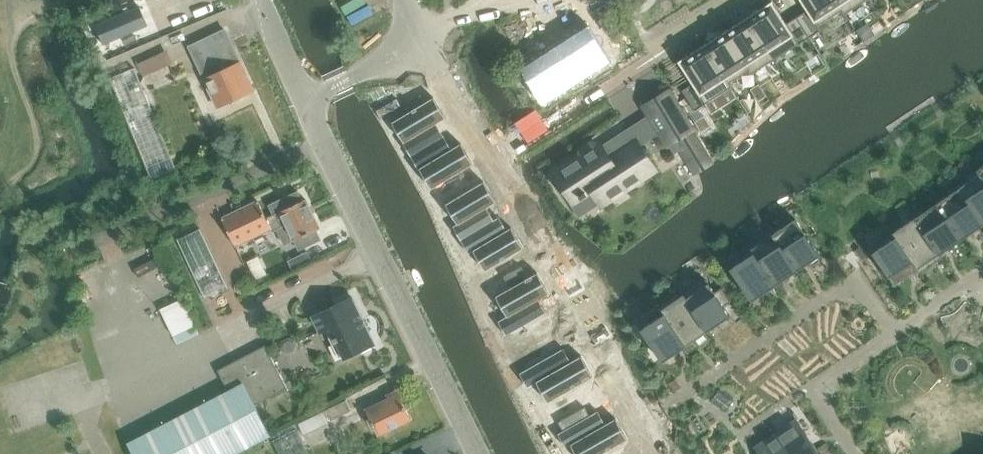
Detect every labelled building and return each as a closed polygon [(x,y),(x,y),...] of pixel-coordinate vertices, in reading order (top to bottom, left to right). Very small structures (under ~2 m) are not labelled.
[(807,11),(797,17),(809,37),(820,30),(817,26),(841,10),(844,15),(845,14),(837,0),(800,0),(807,11)] [(845,14),(867,0),(866,0),(837,0),(845,14)] [(772,1),(746,18),(773,60),(809,37),(797,17),(786,24),(772,1)] [(140,8),(96,27),(104,46),(148,27),(140,8)] [(746,18),(725,31),(752,73),(773,60),(746,18)] [(725,31),(704,45),(731,87),(732,87),(729,82),(748,70),(751,74),(752,73),(725,31)] [(233,101),(254,92),(241,64),(240,65),(226,33),(192,48),(207,81),(206,82),(218,108),(233,101)] [(587,35),(531,72),(545,95),(601,58),(587,35)] [(704,45),(678,61),(693,84),(682,90),(695,111),(731,87),(704,45)] [(168,50),(139,64),(145,77),(174,63),(168,50)] [(136,68),(111,78),(153,179),(177,169),(136,68)] [(421,84),(412,90),(418,100),(427,94),(421,84)] [(759,85),(751,90),(759,102),(767,97),(759,85)] [(669,91),(644,106),(649,114),(661,133),(667,144),(669,143),(674,140),(692,129),(685,118),(669,91)] [(434,97),(392,122),(404,142),(403,142),(404,144),(408,141),(415,152),(411,155),(411,156),(444,136),(444,135),(439,138),(432,126),(437,123),(446,118),(434,97)] [(743,100),(740,102),(747,112),(750,111),(743,100)] [(704,117),(694,124),(701,134),(711,127),(705,118),(704,117)] [(444,136),(411,156),(412,157),(416,154),(423,166),(421,168),(420,167),(418,168),(419,169),(420,169),(432,189),(473,164),(461,143),(452,149),(447,152),(440,140),(445,137),(444,136)] [(599,145),(556,174),(559,179),(574,202),(581,198),(581,199),(588,194),(593,190),(594,190),(601,202),(601,203),(602,204),(654,170),(639,147),(639,146),(635,141),(608,159),(603,150),(600,146),(599,145)] [(982,225),(982,178),(977,170),(976,170),(979,174),(958,188),(982,225)] [(484,181),(446,204),(458,224),(458,225),(465,236),(461,239),(461,240),(494,220),(494,219),(489,222),(482,210),(487,207),(496,202),(484,181)] [(936,203),(961,240),(982,225),(958,188),(936,203)] [(316,230),(320,229),(306,199),(302,201),(298,192),(270,205),(274,214),(266,218),(258,200),(222,217),(237,247),(272,230),(272,232),(278,229),(285,244),(295,240),(299,249),(321,239),(316,230)] [(914,218),(942,258),(943,258),(940,254),(961,240),(936,203),(914,218)] [(494,220),(461,240),(462,241),(466,239),(473,250),(474,251),(485,271),(524,248),(512,227),(507,230),(497,236),(490,224),(500,218),(499,217),(494,220)] [(914,218),(893,233),(920,273),(942,258),(914,218)] [(771,230),(770,230),(797,270),(820,255),(795,219),(773,233),(771,230)] [(200,228),(178,239),(206,299),(228,288),(200,228)] [(748,245),(775,285),(797,270),(770,230),(748,245)] [(920,273),(893,233),(870,249),(894,285),(916,270),(919,274),(920,273)] [(748,245),(725,261),(752,301),(775,285),(748,245)] [(307,252),(289,261),(293,270),(311,261),(307,252)] [(518,269),(504,277),(508,284),(526,274),(522,267),(518,269)] [(538,273),(496,296),(507,316),(506,317),(507,318),(508,318),(515,330),(541,315),(547,312),(546,311),(541,314),(534,302),(539,299),(549,293),(538,273)] [(680,291),(708,331),(730,315),(724,306),(731,301),(722,287),(715,292),(706,279),(684,294),(681,290),(680,291)] [(658,306),(686,346),(708,331),(680,291),(658,306)] [(346,358),(376,344),(353,297),(323,311),(323,312),(313,317),(320,332),(331,327),(336,338),(334,339),(336,343),(338,342),(346,358)] [(635,321),(663,362),(686,346),(658,306),(635,321)] [(283,341),(281,346),(284,353),(289,355),(297,352),(299,346),(295,339),(290,337),(283,341)] [(266,345),(224,368),(259,442),(271,436),(256,405),(288,388),(266,345)] [(559,351),(529,368),(536,381),(537,382),(548,402),(593,376),(582,356),(571,362),(566,365),(559,353),(564,350),(564,348),(559,351)] [(129,443),(135,453),(236,453),(246,449),(259,442),(224,368),(219,370),(229,390),(129,443)] [(378,435),(411,420),(398,391),(388,395),(390,399),(366,409),(378,435)] [(341,416),(351,411),(346,400),(335,405),(341,416)] [(558,422),(563,431),(564,432),(570,443),(571,445),(576,453),(601,453),(628,439),(616,418),(606,424),(601,427),(594,415),(599,412),(598,411),(590,416),(585,407),(558,422)] [(819,452),(797,419),(776,433),(790,453),(817,453),(819,452)] [(281,453),(309,453),(306,448),(297,430),(274,441),(281,453)] [(776,433),(755,447),(759,453),(790,453),(776,433)]
